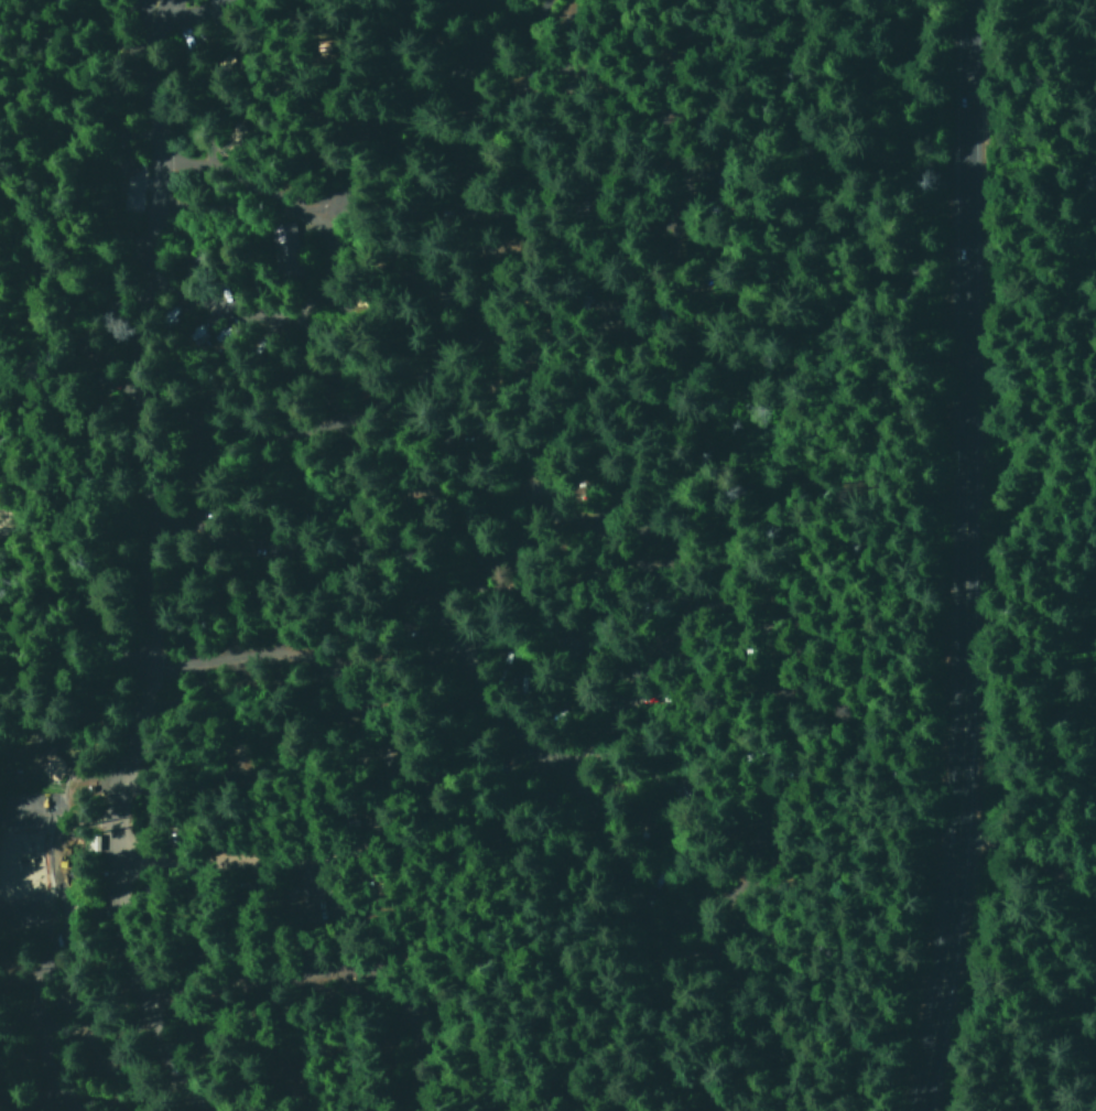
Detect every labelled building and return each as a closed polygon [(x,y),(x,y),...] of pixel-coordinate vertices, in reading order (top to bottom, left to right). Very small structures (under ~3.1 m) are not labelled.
[(302,272),(295,221),(266,225),(274,276),(302,272)] [(25,770),(54,778),(60,756),(31,748),(25,770)] [(32,923),(25,900),(0,907),(0,933),(32,923)]
